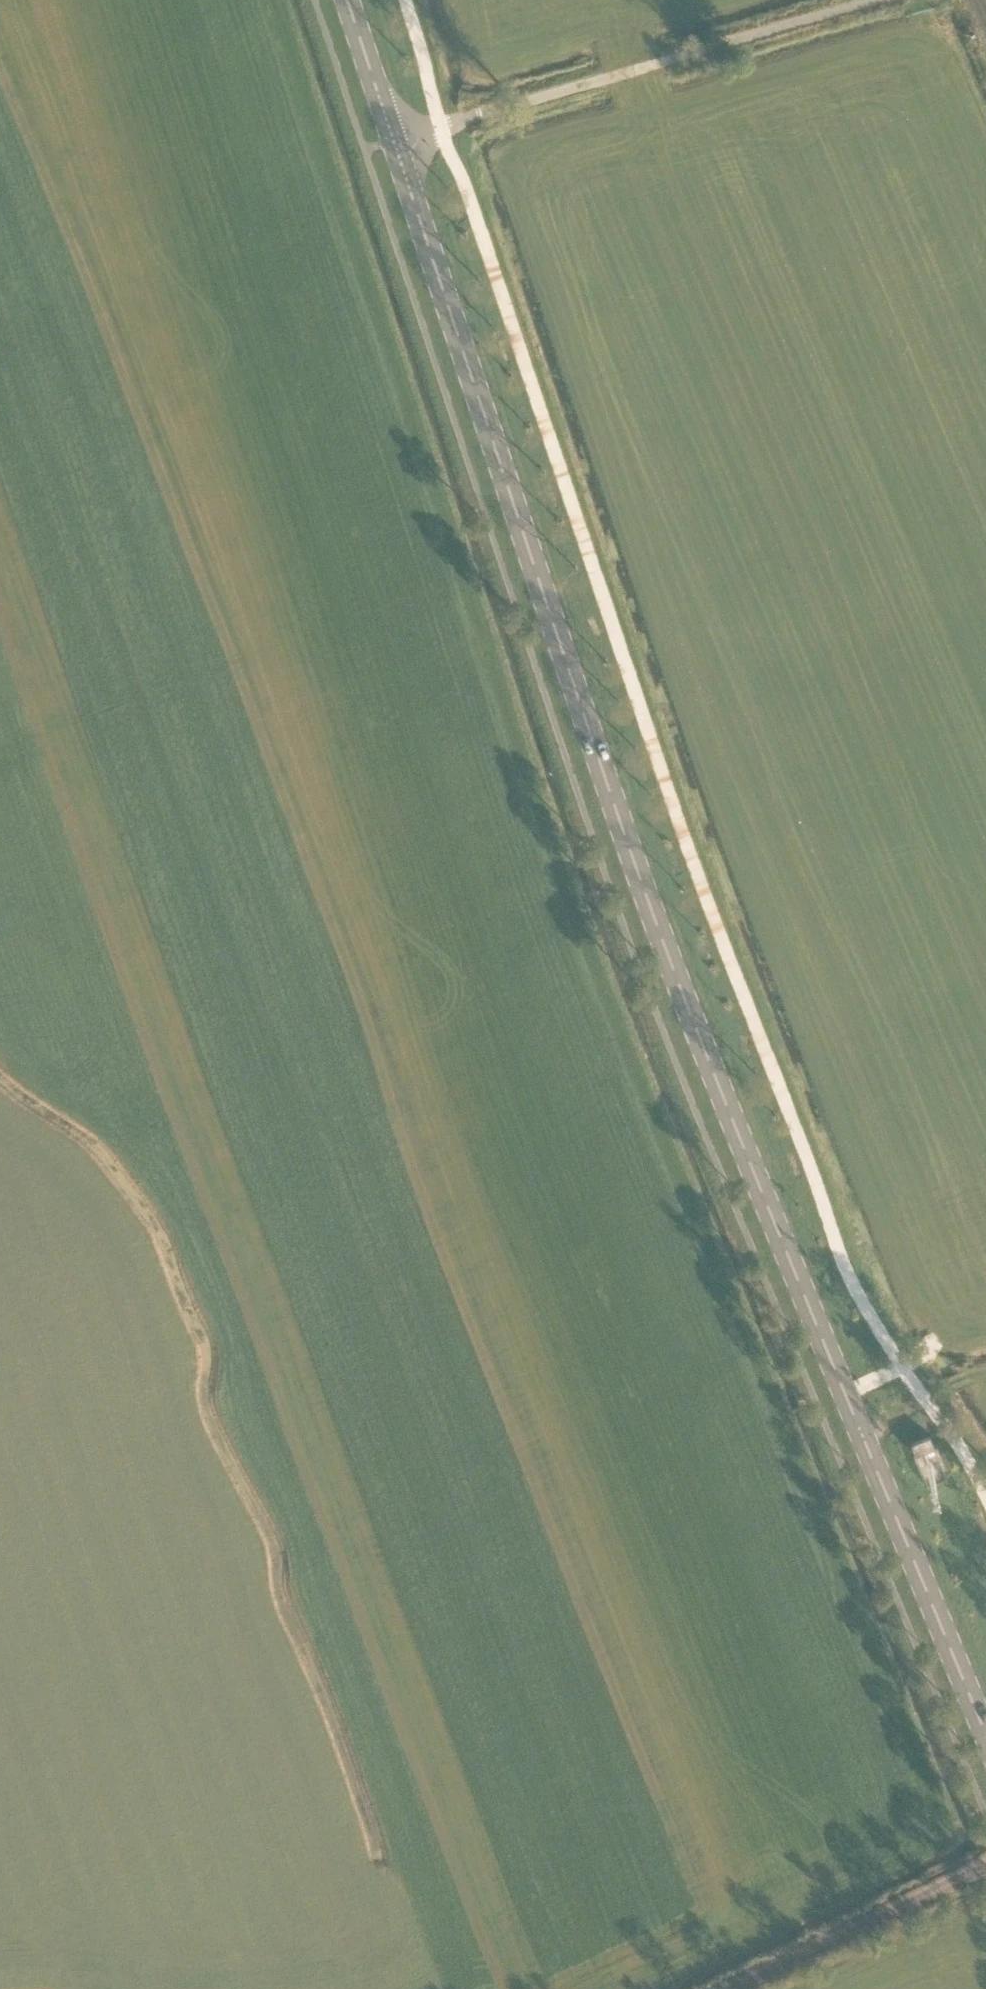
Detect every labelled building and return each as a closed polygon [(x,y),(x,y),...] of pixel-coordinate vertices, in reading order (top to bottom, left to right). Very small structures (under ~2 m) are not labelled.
[(933,1447),(929,1436),(910,1444),(915,1455),(933,1447)]
